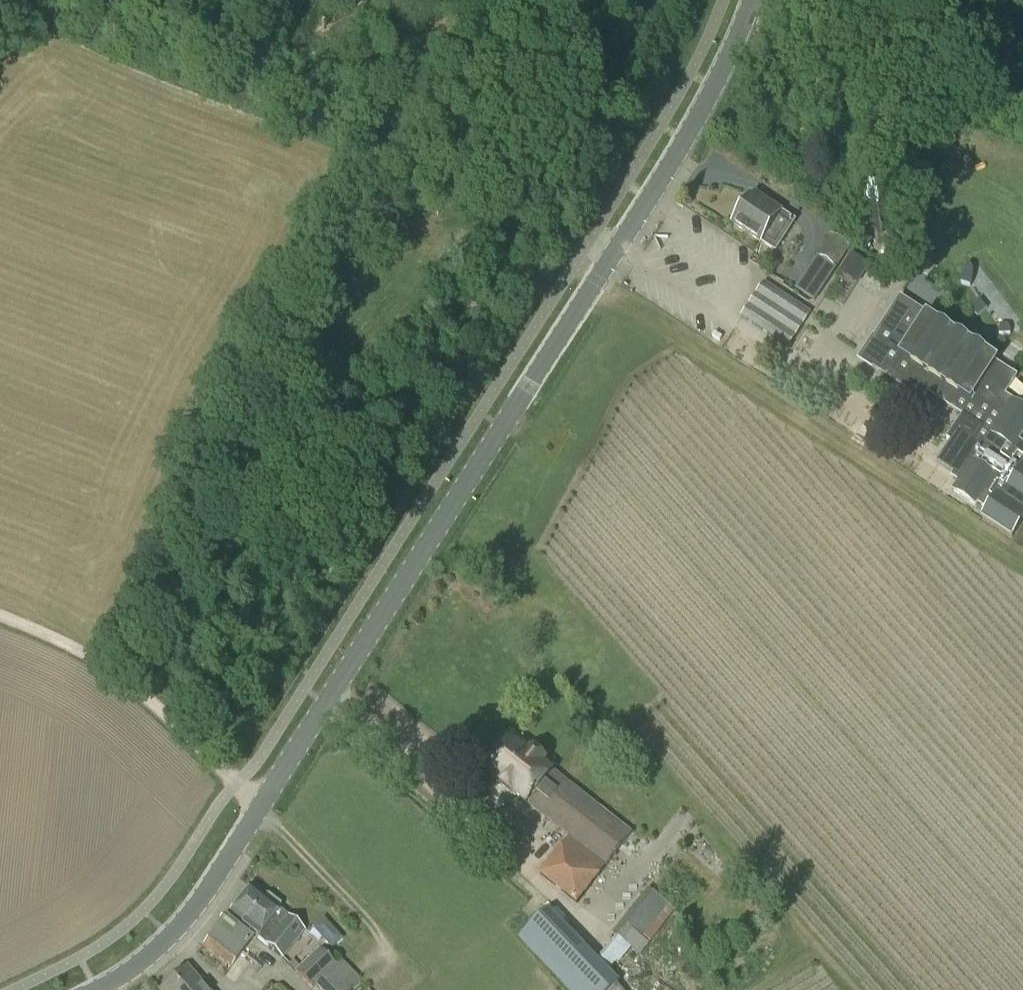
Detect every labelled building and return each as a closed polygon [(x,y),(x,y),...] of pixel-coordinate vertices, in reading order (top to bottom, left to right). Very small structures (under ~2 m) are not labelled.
[(732,219),(760,241),(776,253),(796,222),(782,212),(783,211),(757,191),(754,194),(753,193),(732,219)] [(818,256),(828,263),(821,274),(824,276),(820,283),(824,286),(835,267),(837,268),(850,247),(832,235),(818,256)] [(852,253),(826,295),(843,305),(869,263),(852,253)] [(765,281),(741,316),(789,347),(811,312),(765,281)] [(959,482),(953,491),(977,507),(978,505),(985,509),(981,516),(1013,537),(1022,521),(1022,442),(1020,440),(1022,436),(1022,406),(1013,399),(1010,404),(1003,400),(1018,377),(997,363),(998,360),(927,313),(915,331),(889,313),(859,358),(923,400),(927,393),(968,419),(961,429),(959,428),(937,462),(954,473),(952,477),(959,482)] [(540,875),(577,906),(601,875),(606,867),(632,833),(553,771),(544,764),(547,761),(532,749),(530,753),(514,740),(488,773),(527,804),(570,839),(563,847),(540,875)] [(241,901),(230,915),(257,937),(282,958),(304,932),(280,912),(281,905),(268,895),(261,897),(251,889),(250,890),(245,889),(240,896),(241,901)] [(615,932),(643,955),(676,912),(648,891),(628,915),(615,932)] [(551,911),(520,939),(568,989),(624,989),(551,911)] [(230,915),(216,932),(243,953),(257,937),(230,915)] [(311,929),(333,948),(344,935),(322,917),(311,929)] [(243,953),(216,932),(204,946),(231,968),(243,953)] [(296,973),(312,989),(316,986),(319,989),(351,989),(360,980),(341,960),(335,966),(320,950),(296,973)] [(186,970),(164,989),(204,989),(186,970)]
